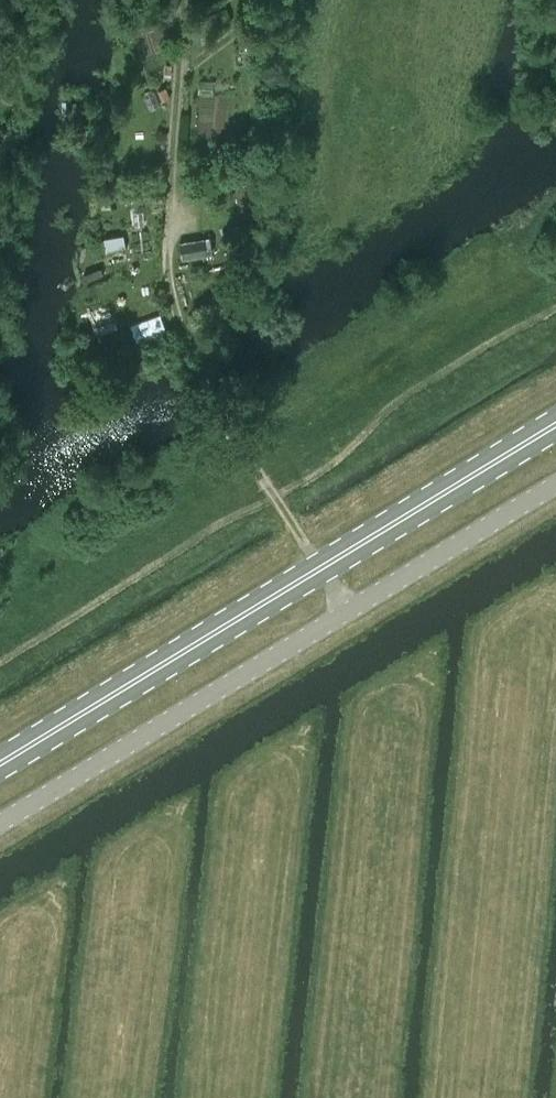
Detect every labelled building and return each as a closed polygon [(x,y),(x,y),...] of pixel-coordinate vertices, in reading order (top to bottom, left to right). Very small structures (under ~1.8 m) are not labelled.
[(85,100),(65,100),(64,123),(85,123),(85,100)] [(103,238),(106,250),(126,246),(124,234),(103,238)]
